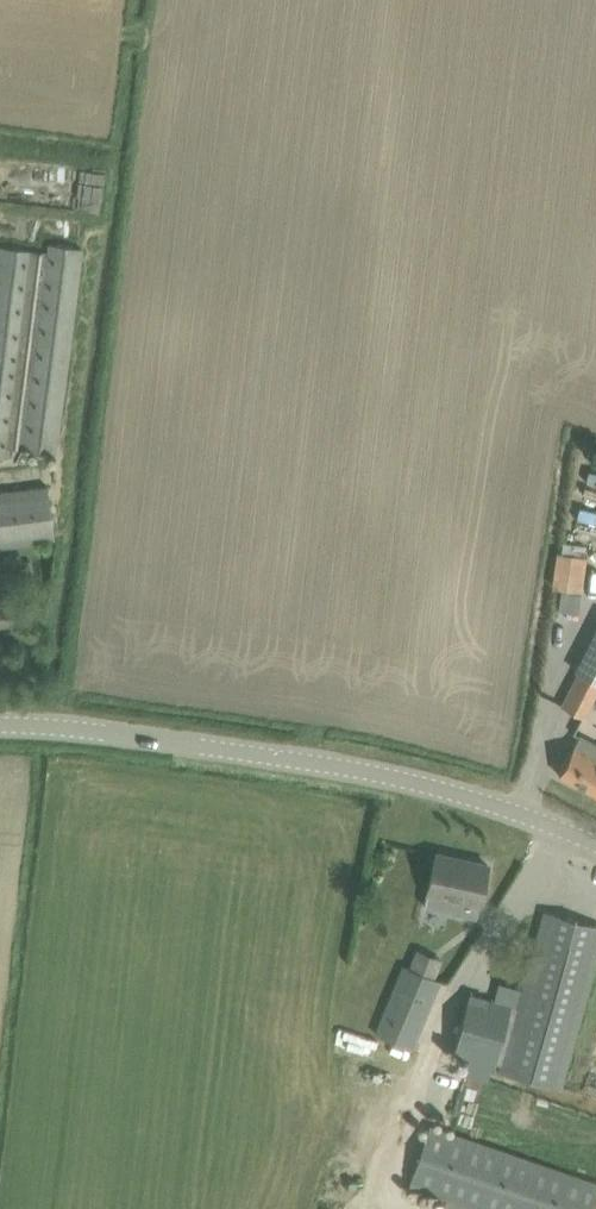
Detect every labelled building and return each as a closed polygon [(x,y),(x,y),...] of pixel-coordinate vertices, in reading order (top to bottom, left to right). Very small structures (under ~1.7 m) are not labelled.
[(100,209),(102,169),(78,168),(76,207),(100,209)] [(22,446),(55,450),(81,248),(48,244),(22,446)] [(7,455),(8,446),(22,448),(22,446),(47,253),(32,250),(0,246),(0,454),(7,455)] [(54,540),(55,540),(48,484),(0,491),(0,548),(54,540)] [(5,565),(19,563),(17,550),(3,552),(5,565)] [(558,552),(553,588),(580,592),(586,556),(558,552)] [(33,576),(31,559),(21,560),(23,577),(33,576)] [(562,704),(583,715),(595,690),(595,628),(575,669),(579,672),(562,704)] [(579,734),(570,752),(559,773),(595,793),(595,743),(579,734)] [(476,916),(479,902),(482,887),(488,863),(436,852),(430,875),(427,890),(424,905),(476,916)] [(595,959),(595,925),(544,910),(538,933),(518,1007),(470,994),(454,1052),(502,1065),(500,1072),(562,1088),(595,959)] [(375,1032),(412,1047),(440,980),(403,965),(375,1032)] [(429,1123),(408,1186),(433,1194),(429,1203),(447,1208),(593,1208),(595,1201),(595,1181),(429,1123)]
